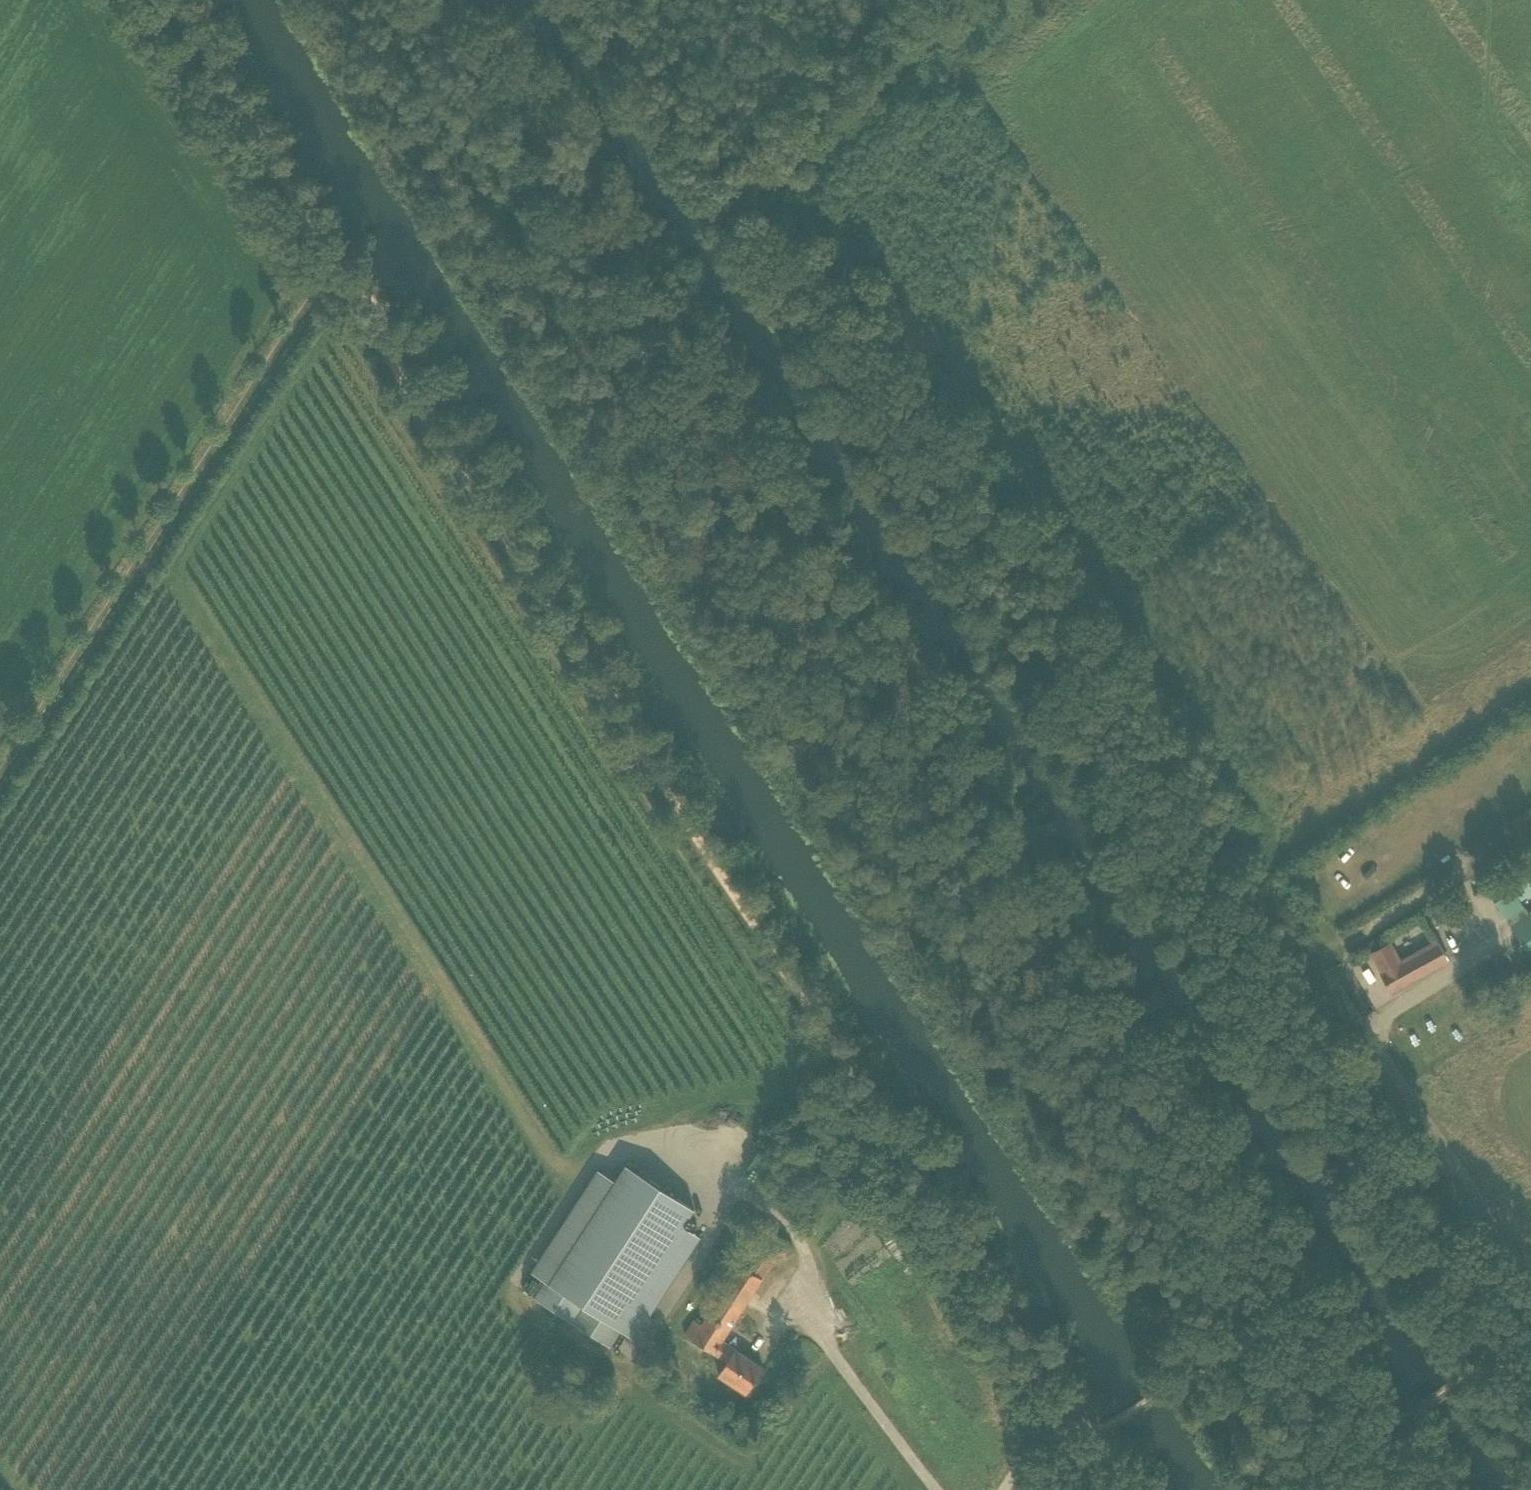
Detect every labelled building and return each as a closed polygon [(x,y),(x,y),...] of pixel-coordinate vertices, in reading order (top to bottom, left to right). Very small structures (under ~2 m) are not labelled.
[(1487,889),(1511,927),(1517,937),(1528,953),(1530,959),(1530,911),(1529,912),(1520,898),(1530,891),(1530,862),(1507,877),(1488,888),(1487,889)] [(1390,943),(1372,953),(1383,972),(1381,972),(1392,992),(1448,962),(1437,942),(1400,962),(1390,943)] [(619,1325),(695,1209),(627,1164),(551,1281),(548,1279),(536,1297),(610,1345),(622,1327),(619,1325)] [(692,1321),(683,1335),(725,1362),(717,1374),(747,1392),(763,1367),(722,1340),(762,1278),(739,1263),(699,1325),(692,1321)]
